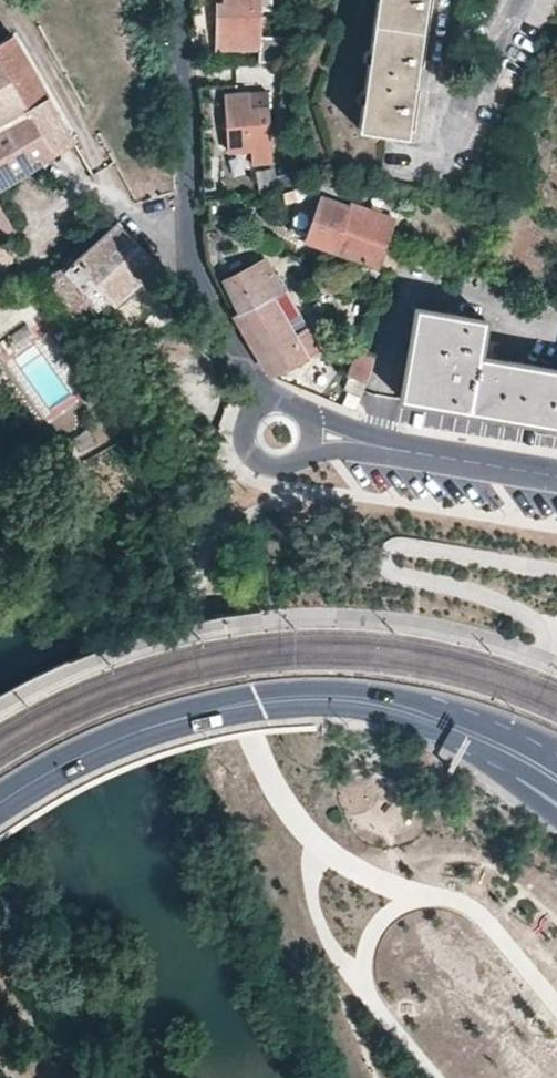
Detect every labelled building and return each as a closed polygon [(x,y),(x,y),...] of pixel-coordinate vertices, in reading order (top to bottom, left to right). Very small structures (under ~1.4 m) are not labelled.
[(222,2),(216,1),(215,49),(258,49),(258,38),(259,27),(259,0),(222,0),(222,2)] [(424,0),(376,0),(358,128),(390,133),(405,135),(424,0)] [(0,41),(0,67),(24,110),(32,122),(52,154),(56,152),(74,140),(52,103),(36,76),(12,34),(0,41)] [(24,110),(0,67),(0,123),(24,110)] [(268,93),(225,94),(227,150),(250,149),(250,162),(270,161),(268,93)] [(33,167),(52,154),(32,122),(24,110),(0,123),(0,187),(33,167)] [(267,193),(290,189),(285,165),(253,169),(267,193)] [(345,176),(337,173),(335,175),(332,176),(330,182),(332,188),(338,191),(345,189),(348,182),(347,178),(345,176)] [(320,197),(305,240),(355,257),(377,265),(385,243),(387,236),(393,221),(393,218),(371,210),(350,201),(348,205),(322,197),(320,197)] [(8,231),(11,228),(2,214),(0,210),(0,235),(8,231)] [(79,323),(108,297),(113,304),(156,265),(135,241),(117,221),(64,269),(62,266),(44,275),(47,279),(79,323)] [(377,265),(390,269),(399,247),(385,243),(377,265)] [(6,284),(11,280),(4,266),(11,261),(0,245),(0,287),(6,284)] [(233,314),(243,334),(268,374),(308,356),(319,349),(307,328),(277,272),(273,274),(265,260),(224,279),(240,309),(233,314)] [(528,363),(516,362),(478,355),(483,319),(414,308),(399,398),(556,425),(556,368),(528,363)] [(353,346),(357,347),(347,375),(366,382),(372,363),(362,359),(374,318),(364,316),(353,346)] [(26,328),(3,337),(10,352),(32,342),(26,328)] [(268,374),(291,383),(356,410),(361,395),(347,391),(344,386),(345,379),(341,376),(333,364),(321,354),(316,354),(308,356),(268,374)] [(344,386),(347,391),(361,395),(366,382),(347,375),(345,379),(344,386)]
